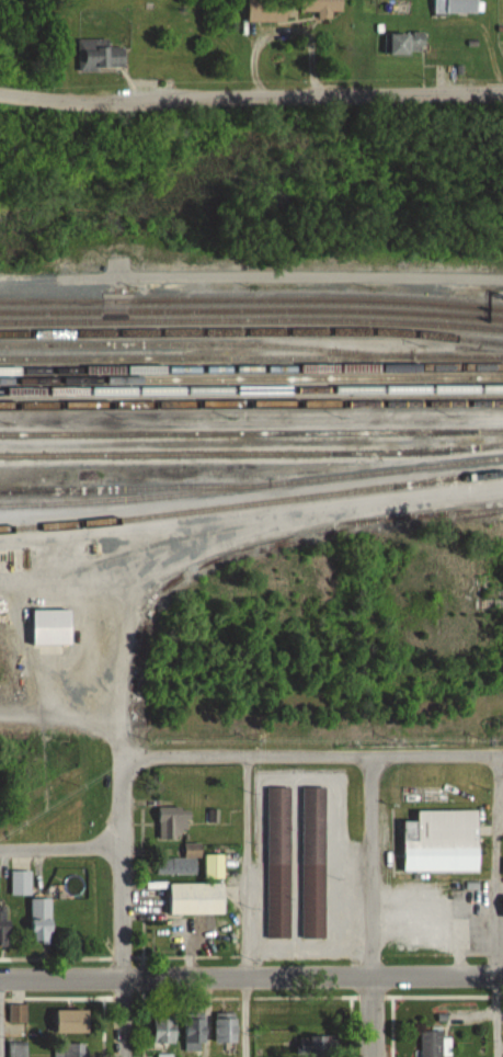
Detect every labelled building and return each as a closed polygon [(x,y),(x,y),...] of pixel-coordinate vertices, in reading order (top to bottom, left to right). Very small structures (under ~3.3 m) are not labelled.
[(286,0),(248,0),(248,22),(286,22),(286,0)] [(333,12),(344,12),(344,0),(301,0),(301,12),(318,12),(318,19),(333,19),(333,12)] [(434,14),(478,14),(478,0),(434,0),(434,14)] [(391,33),(391,55),(427,55),(427,33),(391,33)] [(78,39),(78,70),(125,70),(125,47),(109,47),(109,39),(78,39)] [(33,610),(33,645),(72,645),(72,610),(33,610)] [(290,787),(267,787),(268,938),(290,937),(290,787)] [(303,938),(326,937),(325,787),(302,788),(303,938)] [(159,839),(182,839),(182,820),(192,820),(192,808),(159,808),(159,839)] [(478,871),(478,810),(418,810),(418,822),(404,822),(404,871),(478,871)] [(157,876),(199,876),(199,844),(185,844),(185,858),(157,858),(157,876)] [(205,878),(223,878),(223,855),(205,855),(205,878)] [(31,895),(31,871),(11,871),(11,895),(31,895)] [(225,914),(225,884),(170,884),(170,914),(225,914)] [(31,899),(31,941),(53,941),(53,899),(31,899)] [(0,903),(0,941),(8,941),(8,903),(0,903)] [(27,1004),(9,1004),(9,1022),(27,1022),(27,1004)] [(57,1008),(57,1031),(91,1032),(92,1008),(57,1008)] [(155,1011),(155,1047),(178,1047),(178,1011),(155,1011)] [(217,1012),(217,1041),(239,1041),(239,1012),(217,1012)] [(208,1013),(186,1013),(186,1050),(208,1050),(208,1013)] [(444,1028),(421,1028),(421,1056),(444,1056),(444,1028)] [(340,1056),(340,1036),(301,1036),(301,1056),(340,1056)] [(9,1056),(29,1056),(29,1041),(9,1041),(9,1056)] [(91,1043),(61,1043),(61,1056),(91,1056),(91,1043)]
